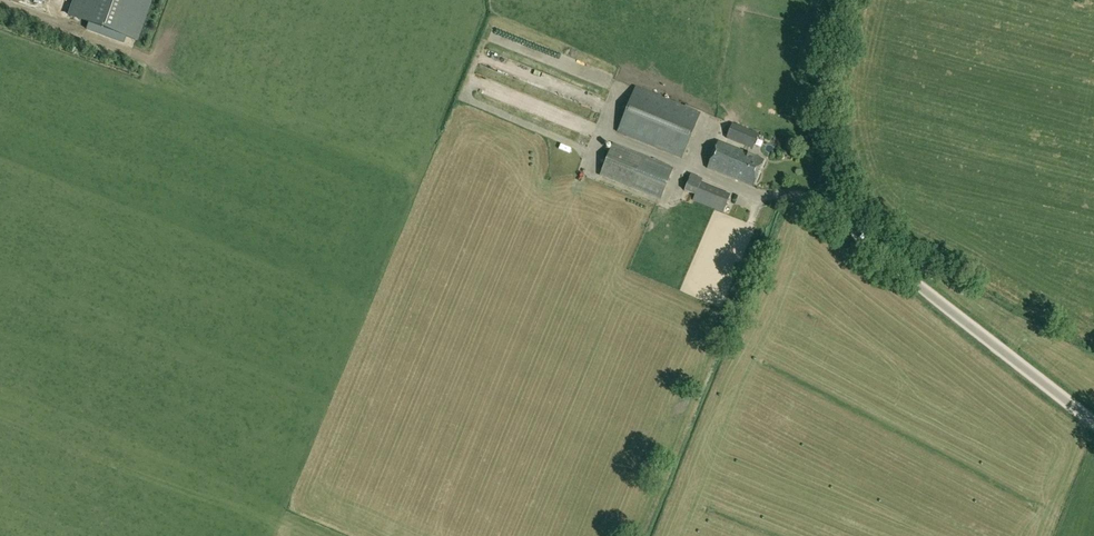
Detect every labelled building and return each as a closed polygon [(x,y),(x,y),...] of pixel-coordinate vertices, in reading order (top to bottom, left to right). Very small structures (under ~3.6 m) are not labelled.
[(68,17),(137,42),(152,0),(74,0),(68,17)] [(589,82),(602,87),(607,75),(595,70),(589,82)] [(626,74),(622,83),(633,88),(637,78),(626,74)] [(683,158),(701,113),(636,86),(617,132),(683,158)] [(753,148),(759,134),(732,123),(726,138),(753,148)] [(753,187),(764,160),(719,142),(708,169),(753,187)] [(660,201),(674,168),(613,143),(600,176),(660,201)] [(724,213),(731,195),(702,183),(703,179),(692,174),(684,191),(695,195),(693,201),(724,213)]
